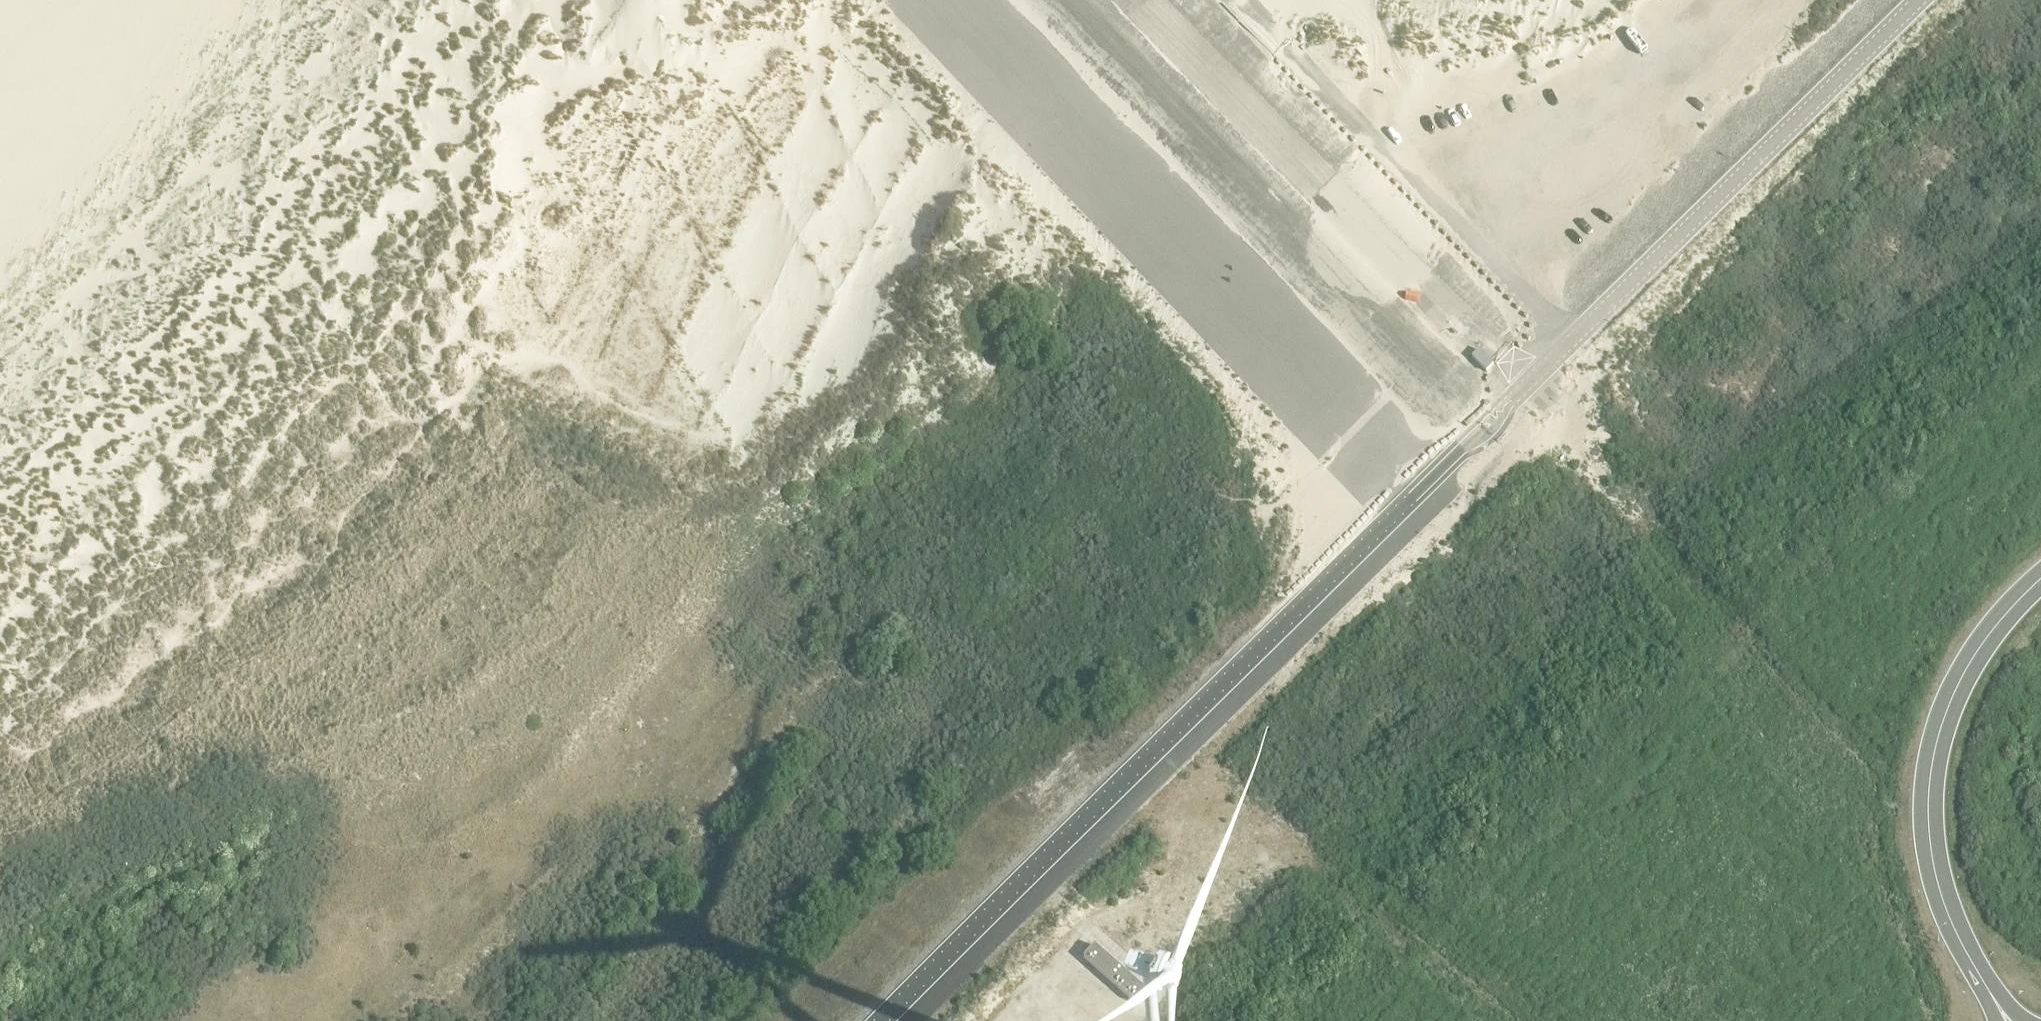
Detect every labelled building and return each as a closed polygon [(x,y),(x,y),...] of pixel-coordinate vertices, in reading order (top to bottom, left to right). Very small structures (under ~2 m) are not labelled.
[(1426,312),(1443,328),(1450,321),(1434,305),(1426,312)] [(1472,356),(1487,369),(1494,361),(1478,348),(1472,356)] [(1094,946),(1083,958),(1136,1004),(1147,992),(1094,946)]
